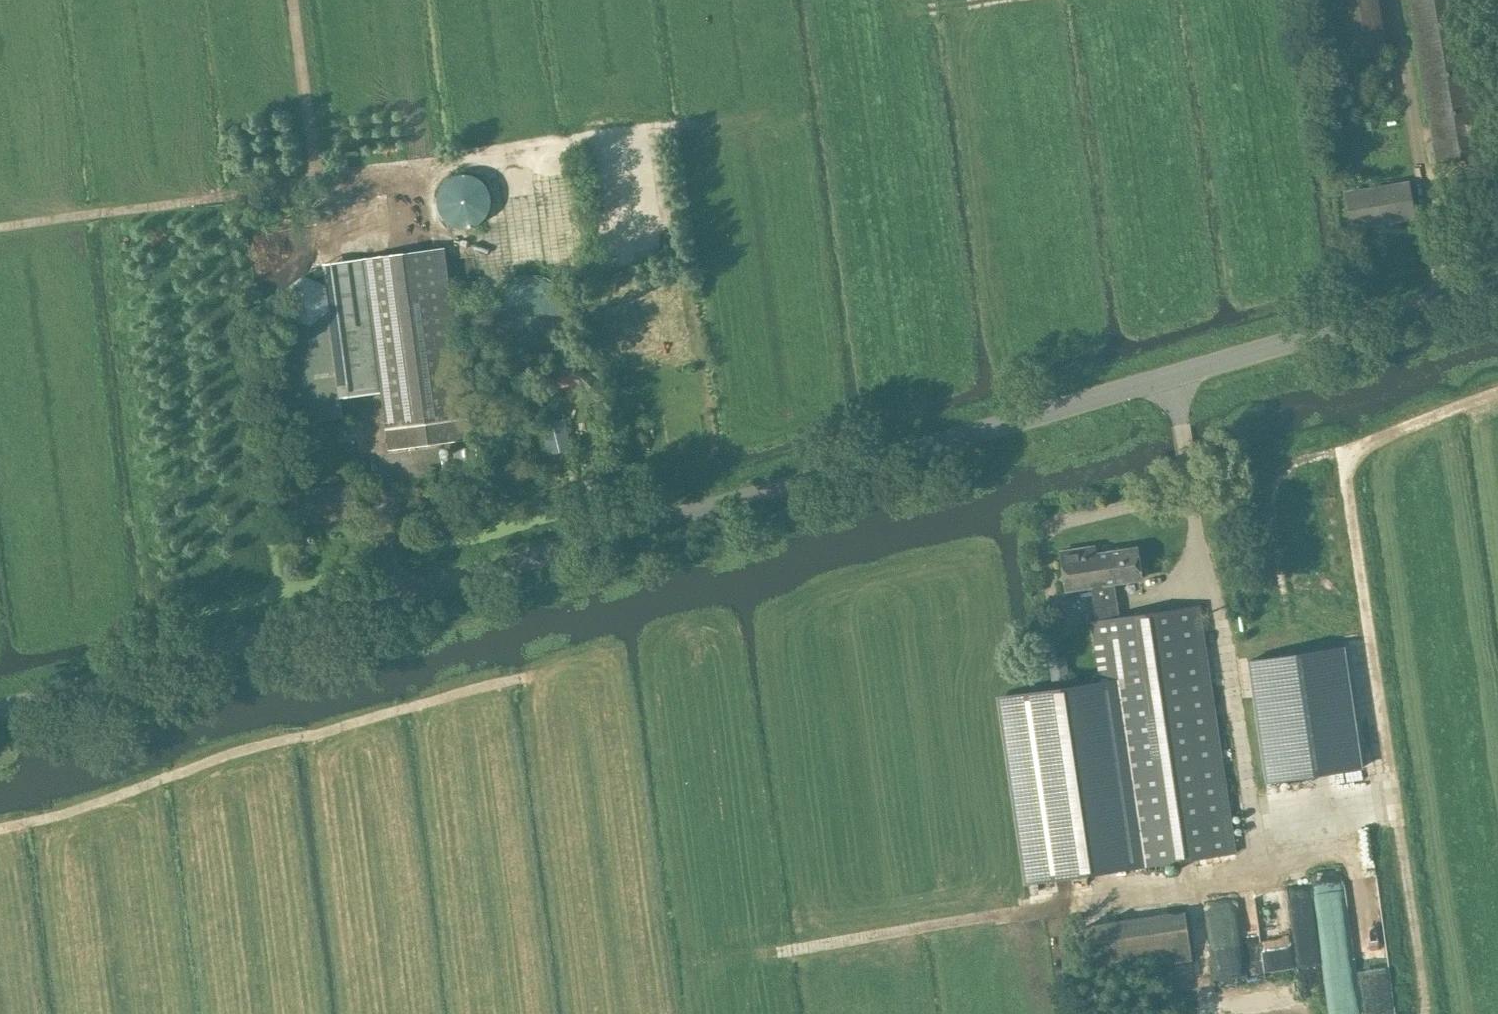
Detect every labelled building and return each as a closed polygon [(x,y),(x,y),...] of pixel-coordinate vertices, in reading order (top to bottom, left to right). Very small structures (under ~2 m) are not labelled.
[(1378,0),(1329,0),(1339,62),(1387,54),(1378,0)] [(1456,0),(1406,0),(1433,164),(1482,156),(1480,143),(1486,140),(1481,108),(1474,109),(1456,0)] [(438,195),(437,201),(438,208),(440,214),(444,219),(449,223),(454,226),(461,228),(467,228),(474,226),(479,223),(484,219),(488,214),(490,208),(491,201),(490,195),(488,189),(484,183),(479,179),(474,176),(467,174),(461,174),(454,176),(449,179),(444,183),(440,189),(438,195)] [(1411,216),(1404,182),(1343,194),(1349,228),(1411,216)] [(467,440),(441,248),(361,259),(388,451),(467,440)] [(327,285),(298,274),(299,279),(283,292),(287,317),(289,318),(303,423),(344,417),(342,400),(347,397),(338,336),(333,337),(329,311),(331,310),(327,285)] [(577,364),(544,371),(548,391),(582,384),(577,364)] [(564,417),(541,423),(549,455),(572,449),(564,417)] [(479,456),(455,458),(456,472),(480,470),(479,456)] [(453,458),(441,459),(442,471),(454,470),(453,458)] [(1023,692),(1002,695),(1029,880),(1127,866),(1234,850),(1198,604),(1119,615),(1114,585),(1143,581),(1138,546),(1096,552),(1095,543),(1060,549),(1065,585),(1091,581),(1097,619),(1091,620),(1100,681),(1023,692)] [(1342,648),(1248,662),(1266,782),(1360,768),(1342,648)] [(1065,658),(1051,660),(1054,681),(1068,679),(1065,658)] [(1192,962),(1185,912),(1083,926),(1089,976),(1192,962)]
